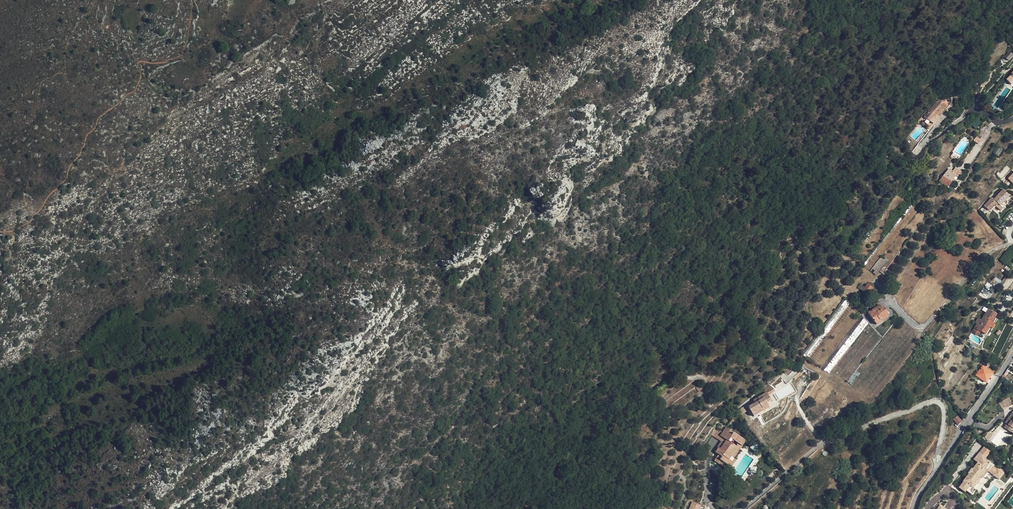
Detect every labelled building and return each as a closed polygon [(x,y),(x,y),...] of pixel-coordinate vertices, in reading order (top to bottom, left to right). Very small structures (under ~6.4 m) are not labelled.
[(924,118),(929,122),(935,116),(937,118),(945,107),(944,106),(937,101),(924,118)] [(946,104),(944,106),(945,107),(937,118),(935,116),(929,122),(933,125),(948,107),(948,105),(946,104)] [(976,128),(981,122),(977,118),(972,125),(976,128)] [(978,144),(982,138),(978,135),(974,141),(978,144)] [(946,173),(953,179),(956,176),(958,177),(962,172),(958,169),(957,170),(955,169),(953,171),(949,169),(946,173)] [(953,179),(946,173),(939,181),(948,187),(953,179)] [(1005,202),(1010,197),(1003,190),(1000,193),(1001,195),(996,201),(994,199),(992,197),(984,205),(989,210),(995,204),(1000,210),(1007,204),(1005,202)] [(861,264),(870,271),(881,257),(919,209),(910,203),(861,264)] [(926,213),(887,268),(883,274),(879,279),(885,283),(932,218),(926,213)] [(876,227),(872,224),(850,254),(853,257),(876,227)] [(876,275),(879,271),(884,265),(887,261),(881,257),(870,271),(876,275)] [(1012,282),(1011,280),(1012,279),(1012,273),(1012,272),(1001,282),(1006,288),(1012,282)] [(862,291),(863,291),(866,294),(868,295),(873,288),(867,284),(864,287),(862,291)] [(802,355),(810,361),(853,305),(844,298),(802,355)] [(876,299),(874,299),(869,306),(872,310),(880,305),(876,299)] [(853,305),(810,361),(819,368),(862,312),(853,305)] [(880,305),(872,310),(868,313),(876,325),(883,320),(882,319),(888,314),(883,308),(882,308),(880,305)] [(989,327),(992,322),(997,315),(993,312),(992,312),(988,310),(981,320),(978,318),(975,323),(976,324),(978,325),(976,329),(980,332),(979,335),(985,340),(987,336),(985,335),(990,327),(989,327)] [(821,369),(829,373),(868,323),(861,316),(821,369)] [(995,324),(992,322),(989,327),(990,327),(985,335),(987,336),(995,324)] [(875,331),(868,323),(829,373),(837,377),(875,331)] [(976,324),(971,332),(978,336),(979,335),(980,332),(976,329),(978,325),(976,324)] [(881,337),(875,331),(837,377),(846,381),(881,337)] [(976,376),(986,383),(994,372),(987,366),(986,367),(984,365),(976,376)] [(781,377),(787,383),(790,380),(791,380),(785,373),(781,377)] [(768,385),(763,388),(766,393),(768,395),(775,391),(768,385)] [(758,392),(760,396),(757,398),(759,401),(748,407),(753,417),(764,410),(763,408),(768,405),(767,403),(771,401),(768,395),(766,393),(763,388),(758,392)] [(1012,405),(1012,403),(1010,397),(999,403),(1003,410),(1012,405)] [(1012,419),(1012,412),(1008,419),(1010,421),(1007,424),(1004,428),(1012,433),(1012,431),(1012,430),(1008,426),(1012,419)] [(957,416),(953,419),(958,425),(962,422),(957,416)] [(711,434),(718,439),(720,436),(723,432),(715,427),(711,434)] [(727,465),(728,464),(729,463),(731,461),(729,460),(731,457),(737,447),(732,443),(734,441),(740,445),(743,439),(726,428),(723,432),(720,436),(726,440),(725,442),(724,441),(721,446),(722,447),(720,449),(719,448),(718,448),(716,451),(719,453),(718,455),(714,461),(718,463),(720,460),(725,464),(727,465)] [(988,433),(985,437),(988,441),(993,435),(990,433),(988,433)] [(720,436),(718,439),(721,441),(717,447),(718,448),(719,448),(720,449),(722,447),(721,446),(724,441),(725,442),(726,440),(720,436)] [(733,458),(742,446),(740,445),(734,441),(732,443),(737,447),(731,457),(733,458)] [(968,475),(979,484),(983,478),(984,478),(988,472),(983,468),(987,462),(985,460),(985,458),(979,454),(974,461),(977,463),(972,470),(971,470),(968,474),(969,474),(968,475)] [(753,460),(752,463),(755,465),(760,458),(756,456),(753,460)] [(999,479),(1003,476),(1004,474),(1003,473),(1004,472),(1004,471),(1004,470),(1003,469),(1001,469),(1000,469),(999,468),(998,469),(987,462),(983,468),(988,472),(999,479)] [(752,463),(745,472),(748,475),(750,476),(757,466),(755,465),(752,463)] [(745,472),(741,478),(738,482),(742,484),(748,475),(745,472)] [(909,475),(905,481),(909,484),(913,479),(909,475)] [(979,484),(968,475),(964,482),(960,488),(965,492),(966,491),(971,495),(973,495),(974,494),(975,494),(976,493),(976,491),(976,490),(975,489),(979,484)] [(912,498),(914,493),(908,489),(905,494),(912,498)]
